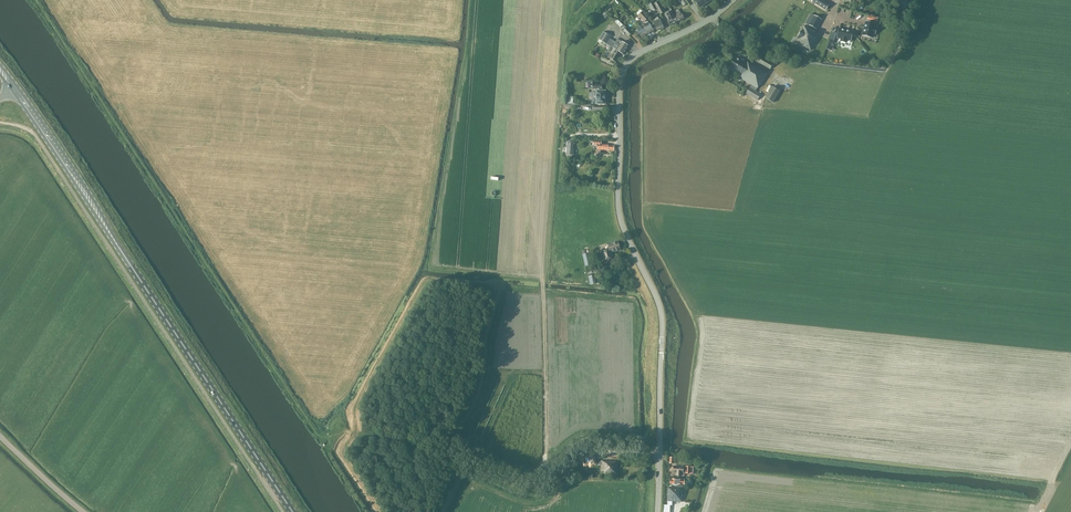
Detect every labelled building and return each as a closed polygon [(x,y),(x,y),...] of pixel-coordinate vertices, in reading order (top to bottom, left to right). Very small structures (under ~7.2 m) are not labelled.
[(710,0),(697,0),(695,2),(699,8),(710,0)] [(812,1),(825,10),(829,4),(822,0),(812,0),(812,1)] [(653,4),(651,1),(647,4),(650,9),(651,8),(653,11),(657,9),(654,4),(653,4)] [(654,4),(656,8),(660,15),(665,12),(658,1),(654,4)] [(676,14),(674,15),(675,15),(674,15),(677,22),(684,19),(682,14),(681,14),(681,13),(680,14),(678,9),(674,11),(676,14)] [(677,22),(674,15),(675,15),(674,15),(673,15),(671,11),(664,14),(666,19),(665,19),(668,26),(677,22)] [(642,12),(640,14),(638,16),(644,22),(649,18),(642,12)] [(821,20),(814,16),(809,25),(816,29),(821,20)] [(660,19),(659,20),(658,17),(652,20),(653,23),(653,22),(657,31),(664,28),(660,19)] [(626,27),(626,28),(623,25),(617,19),(614,22),(620,27),(620,28),(623,31),(629,37),(632,33),(626,27)] [(876,28),(873,28),(874,24),(865,21),(862,35),(871,37),(872,33),(875,34),(876,28)] [(645,28),(643,28),(647,35),(654,32),(650,25),(648,26),(647,23),(646,24),(645,23),(644,24),(644,25),(643,26),(645,28)] [(798,36),(795,42),(811,50),(819,35),(815,33),(815,32),(804,25),(801,31),(798,36)] [(640,39),(647,35),(643,28),(642,29),(641,27),(640,27),(639,26),(638,27),(638,28),(637,29),(638,31),(636,32),(640,39)] [(836,38),(841,38),(840,41),(846,42),(846,40),(850,41),(852,31),(839,28),(836,38)] [(598,39),(598,40),(597,42),(604,46),(605,44),(613,49),(607,57),(616,62),(621,54),(623,55),(629,46),(618,40),(616,43),(609,39),(611,37),(603,32),(598,39)] [(832,32),(828,44),(832,45),(836,34),(832,32)] [(774,62),(763,55),(761,58),(760,57),(757,62),(770,70),(774,62)] [(737,78),(751,85),(746,94),(757,101),(760,95),(755,92),(759,85),(760,86),(767,74),(747,62),(746,64),(735,58),(729,69),(739,75),(737,78)] [(772,87),(765,98),(773,103),(780,91),(772,87)] [(601,145),(601,142),(601,141),(593,140),(593,146),(597,146),(597,150),(597,151),(593,154),(595,156),(597,158),(601,156),(601,152),(600,151),(600,150),(614,151),(614,145),(601,145)] [(620,251),(618,241),(607,244),(608,248),(598,251),(601,262),(614,258),(613,253),(620,251)] [(593,265),(590,253),(582,255),(585,267),(593,265)] [(594,454),(582,459),(585,467),(590,465),(591,468),(598,465),(594,454)] [(617,474),(618,461),(602,460),(601,470),(605,471),(605,474),(617,474)] [(684,467),(674,467),(674,475),(684,476),(684,473),(685,473),(685,474),(693,474),(694,467),(686,466),(685,468),(684,467)] [(681,502),(682,488),(681,488),(681,486),(678,486),(677,488),(668,487),(668,501),(681,502)]
